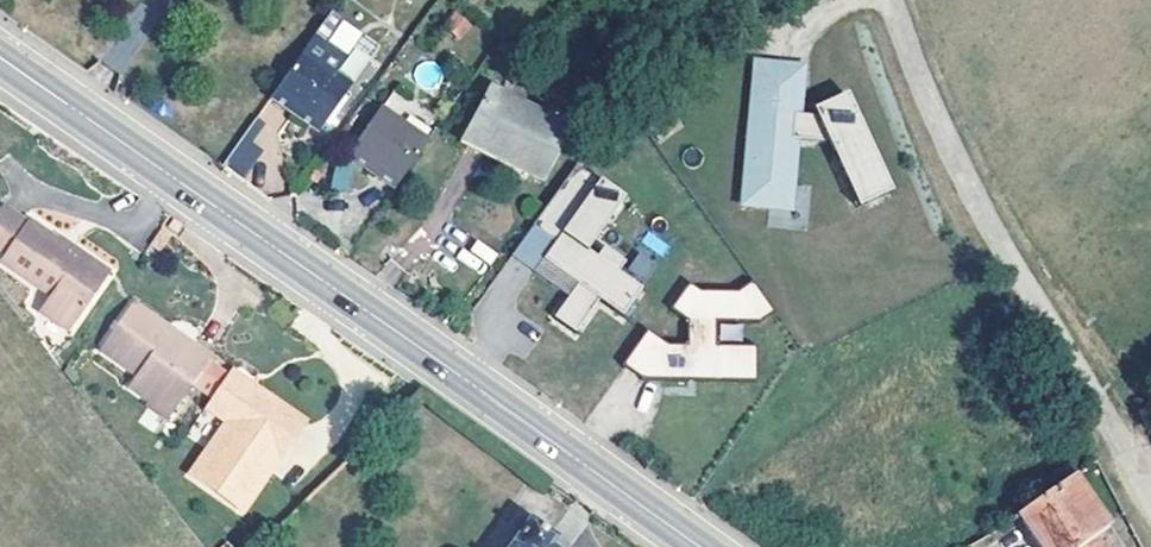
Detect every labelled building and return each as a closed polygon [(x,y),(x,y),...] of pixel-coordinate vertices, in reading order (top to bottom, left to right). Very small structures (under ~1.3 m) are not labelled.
[(458,39),(472,27),(458,13),(445,25),(458,39)] [(348,92),(301,57),(271,100),(305,123),(319,133),(348,92)] [(750,70),(748,101),(787,104),(789,72),(750,70)] [(498,152),(544,177),(566,136),(488,93),(461,141),(495,159),(498,152)] [(748,101),(741,205),(764,207),(766,185),(783,186),(786,141),(820,142),(844,191),(877,174),(838,94),(804,111),(807,116),(786,116),(787,104),(748,101)] [(271,100),(267,106),(300,129),(305,123),(271,100)] [(350,157),(397,190),(427,147),(380,113),(350,157)] [(254,125),(226,165),(245,179),(260,158),(249,151),(263,132),(254,125)] [(495,159),(461,141),(458,147),(503,172),(507,166),(541,184),(544,177),(498,152),(495,159)] [(393,196),(397,190),(350,157),(346,163),(393,196)] [(574,169),(527,233),(550,250),(537,267),(571,292),(547,324),(568,340),(593,307),(616,325),(637,297),(613,279),(621,269),(599,253),(592,264),(582,257),(621,204),(574,169)] [(877,174),(844,191),(851,207),(886,191),(877,174)] [(766,185),(764,207),(781,208),(783,186),(766,185)] [(108,282),(70,255),(68,258),(25,228),(23,232),(0,215),(0,257),(3,260),(0,264),(0,268),(49,304),(41,316),(69,337),(108,282)] [(175,233),(180,225),(173,220),(168,228),(175,233)] [(649,231),(624,266),(644,281),(670,245),(649,231)] [(527,233),(505,262),(528,278),(537,267),(550,250),(527,233)] [(643,337),(618,372),(640,387),(753,388),(754,353),(713,353),(713,328),(755,328),(770,318),(748,288),(734,297),(697,298),(680,285),(661,312),(684,328),(684,352),(665,353),(643,337)] [(147,407),(169,423),(208,364),(183,347),(181,350),(164,338),(165,336),(130,311),(98,357),(134,382),(127,394),(147,407)] [(301,429),(228,378),(204,413),(224,427),(188,481),(240,517),(301,429)] [(1139,417),(1149,434),(1150,433),(1150,404),(1139,417)] [(169,423),(147,407),(144,413),(166,427),(169,423)] [(1101,537),(1103,536),(1067,485),(1018,520),(1036,546),(1109,546),(1101,537)] [(528,529),(515,546),(551,546),(528,529)]
